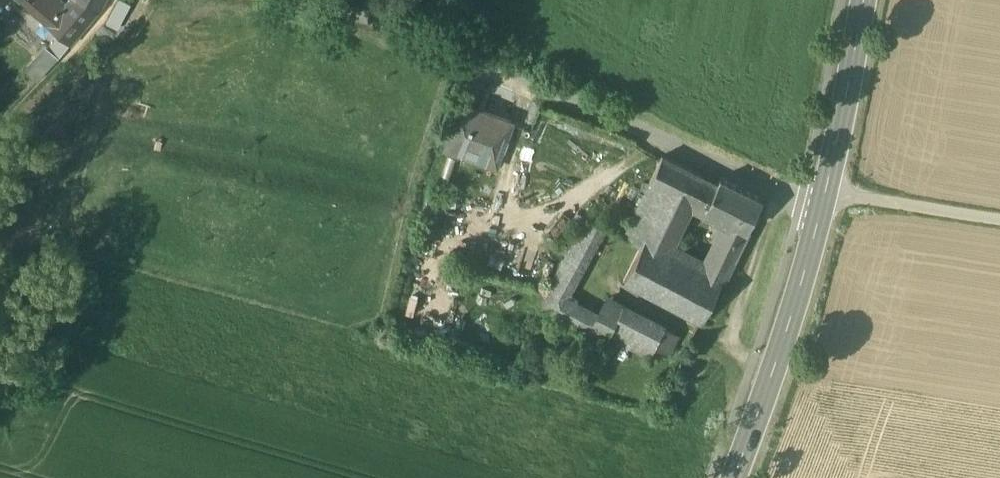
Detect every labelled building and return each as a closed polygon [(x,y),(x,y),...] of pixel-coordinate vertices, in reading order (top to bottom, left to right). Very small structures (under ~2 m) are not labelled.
[(22,3),(39,20),(51,7),(43,0),(19,0),(22,3)] [(51,7),(61,17),(75,1),(76,0),(43,0),(51,7)] [(75,1),(100,13),(107,0),(76,0),(75,1)] [(65,20),(53,33),(69,48),(100,13),(75,1),(61,17),(65,20)] [(39,20),(22,3),(11,15),(59,61),(69,48),(39,20)] [(61,17),(51,7),(39,20),(53,33),(65,20),(61,17)] [(512,124),(462,106),(446,150),(496,167),(512,124)] [(703,176),(662,156),(651,179),(652,183),(669,191),(691,201),(692,200),(703,176)] [(763,199),(722,178),(719,184),(703,176),(692,200),(730,220),(748,230),(763,199)] [(652,183),(625,238),(642,246),(669,191),(652,183)] [(642,246),(628,275),(628,277),(628,280),(630,282),(650,292),(671,251),(665,248),(674,236),(675,236),(691,201),(669,191),(642,246)] [(606,227),(589,218),(577,240),(594,249),(606,227)] [(730,220),(713,254),(731,264),(748,230),(730,220)] [(594,249),(577,240),(569,255),(586,264),(594,249)] [(706,269),(671,251),(650,292),(703,320),(724,279),(706,269)] [(731,264),(713,254),(706,269),(724,279),(731,264)] [(569,255),(541,309),(557,318),(567,299),(586,264),(569,255)] [(599,315),(567,299),(557,318),(589,334),(599,315)] [(599,315),(589,334),(606,344),(610,336),(616,325),(615,324),(624,308),(607,299),(599,315)] [(651,319),(625,305),(624,308),(615,324),(616,325),(642,338),(651,319)] [(666,327),(651,319),(642,338),(656,346),(664,330),(666,327)] [(642,338),(616,325),(610,336),(652,358),(658,347),(656,346),(642,338)] [(678,337),(664,330),(656,346),(658,347),(670,353),(678,337)]
